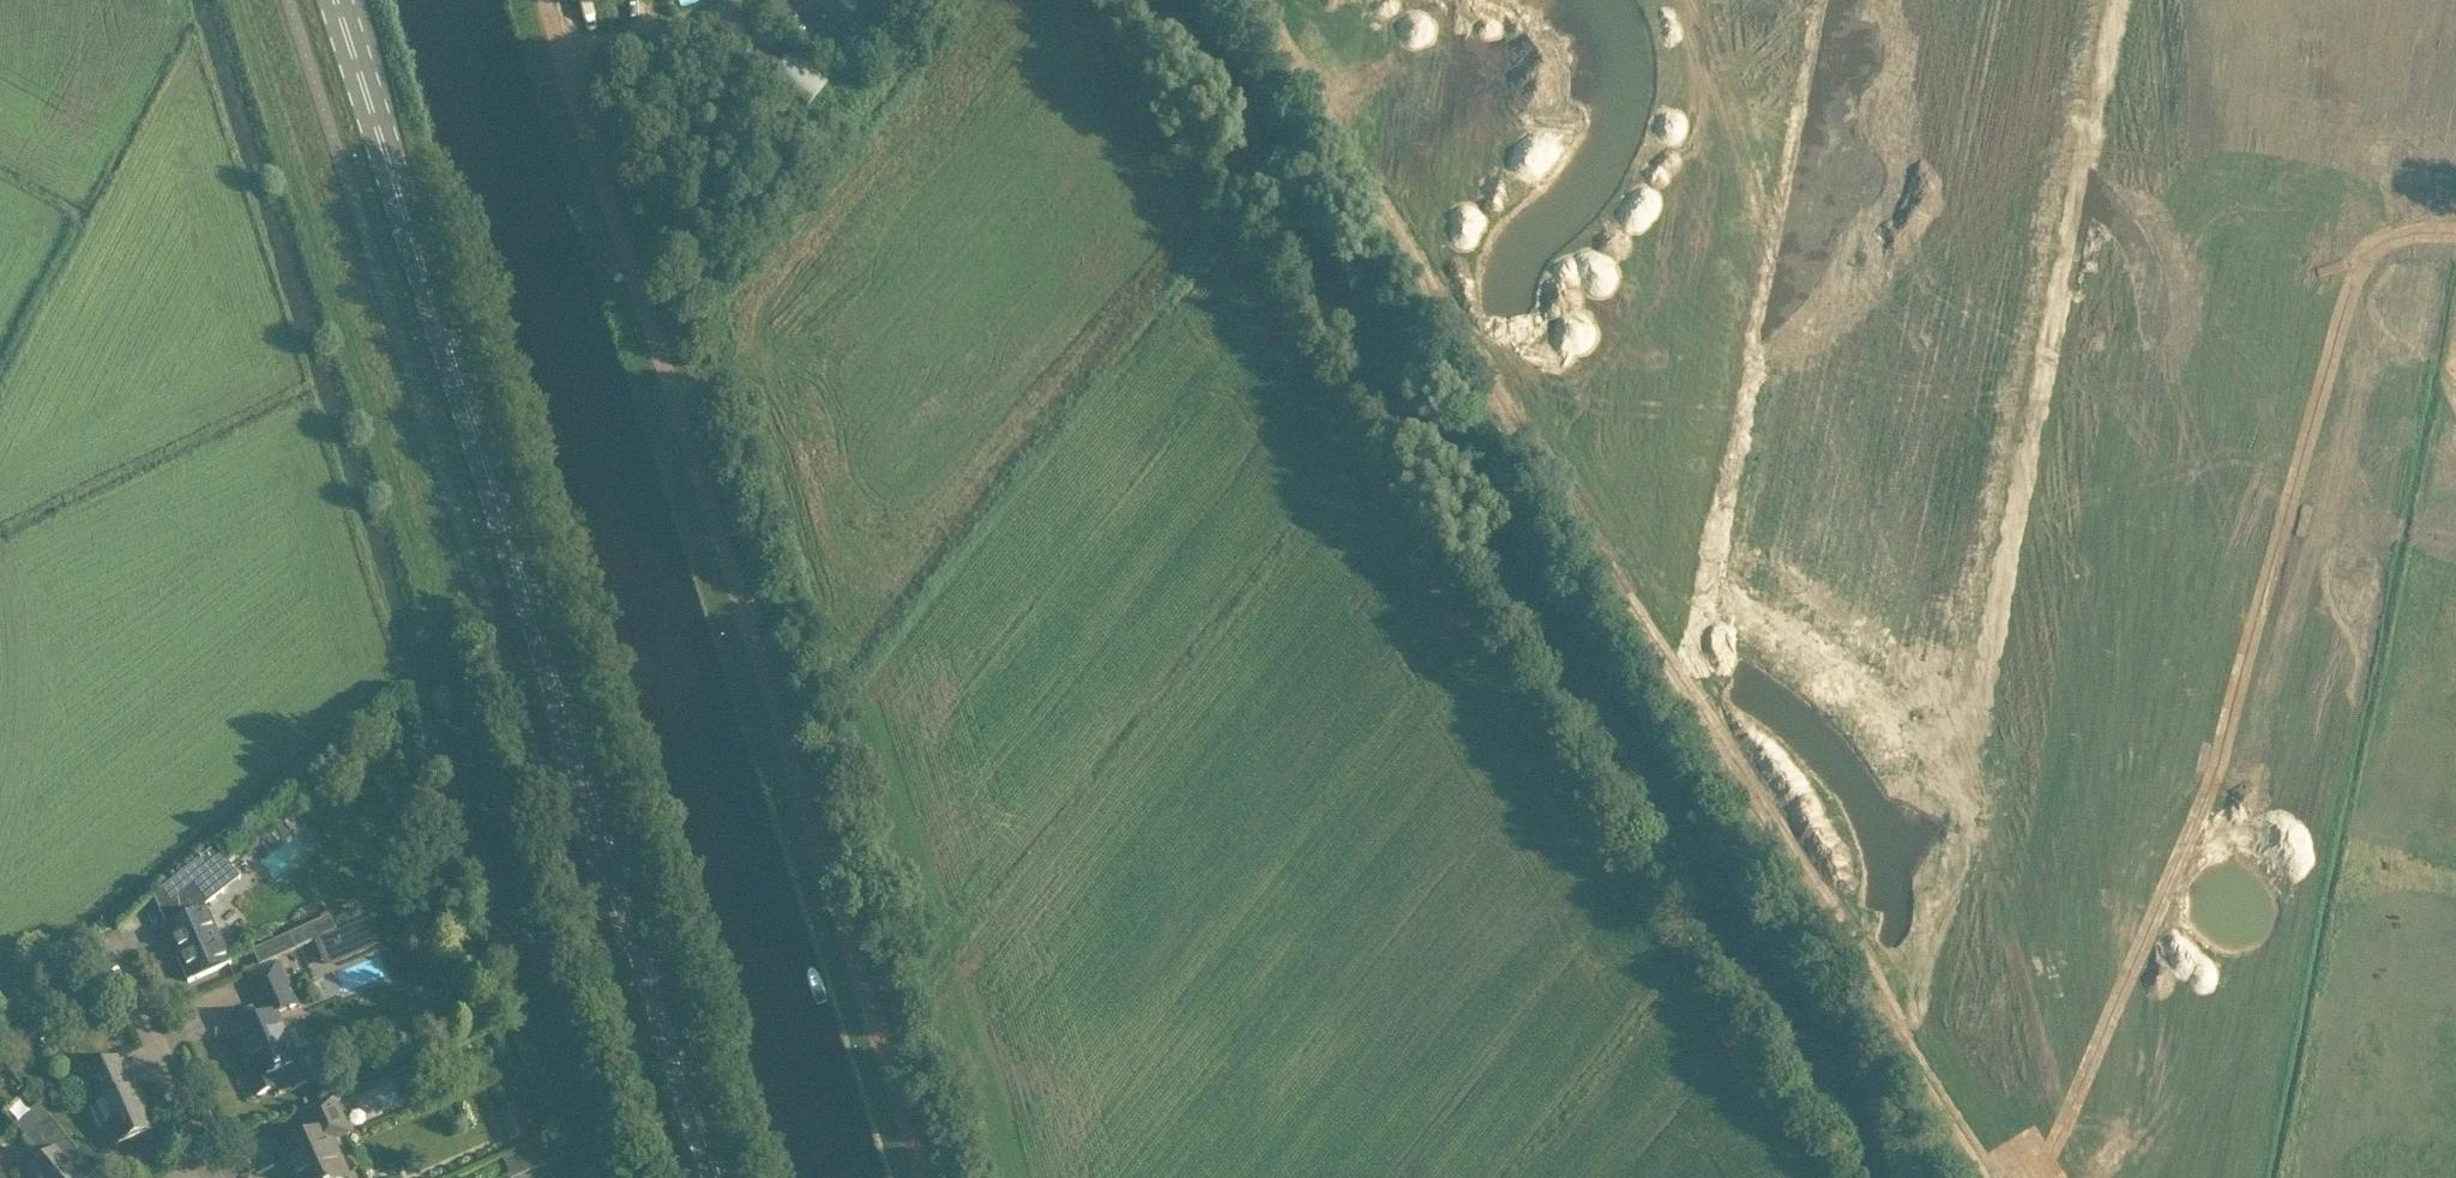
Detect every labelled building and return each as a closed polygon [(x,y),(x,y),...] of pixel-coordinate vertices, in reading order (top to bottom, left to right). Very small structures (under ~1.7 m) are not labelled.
[(793,50),(770,80),(807,110),(831,79),(793,50)] [(295,837),(263,858),(273,874),(306,852),(295,837)] [(189,983),(210,973),(231,964),(206,907),(241,879),(216,848),(167,887),(154,898),(166,926),(164,927),(164,929),(169,927),(181,955),(177,957),(189,983)] [(329,918),(299,931),(306,946),(329,935),(336,932),(329,918)] [(336,932),(329,935),(341,961),(381,945),(370,918),(336,932)] [(287,957),(291,969),(315,961),(311,949),(287,957)] [(266,1017),(234,1030),(255,1081),(249,1083),(255,1097),(276,1088),(280,1095),(306,1084),(297,1064),(276,1014),(298,1005),(281,963),(249,976),(266,1017)] [(97,975),(79,983),(86,998),(104,990),(97,975)] [(103,1103),(91,1108),(100,1128),(105,1125),(113,1143),(152,1126),(135,1089),(129,1091),(115,1061),(89,1072),(103,1103)] [(27,1091),(38,1104),(50,1094),(39,1081),(27,1091)] [(300,1113),(310,1135),(278,1149),(291,1177),(349,1177),(333,1142),(350,1134),(335,1098),(300,1113)] [(24,1137),(44,1161),(30,1173),(34,1177),(77,1177),(65,1163),(78,1152),(48,1117),(24,1137)] [(519,1121),(504,1126),(511,1143),(525,1137),(519,1121)] [(539,1146),(510,1159),(518,1177),(547,1164),(539,1146)]
